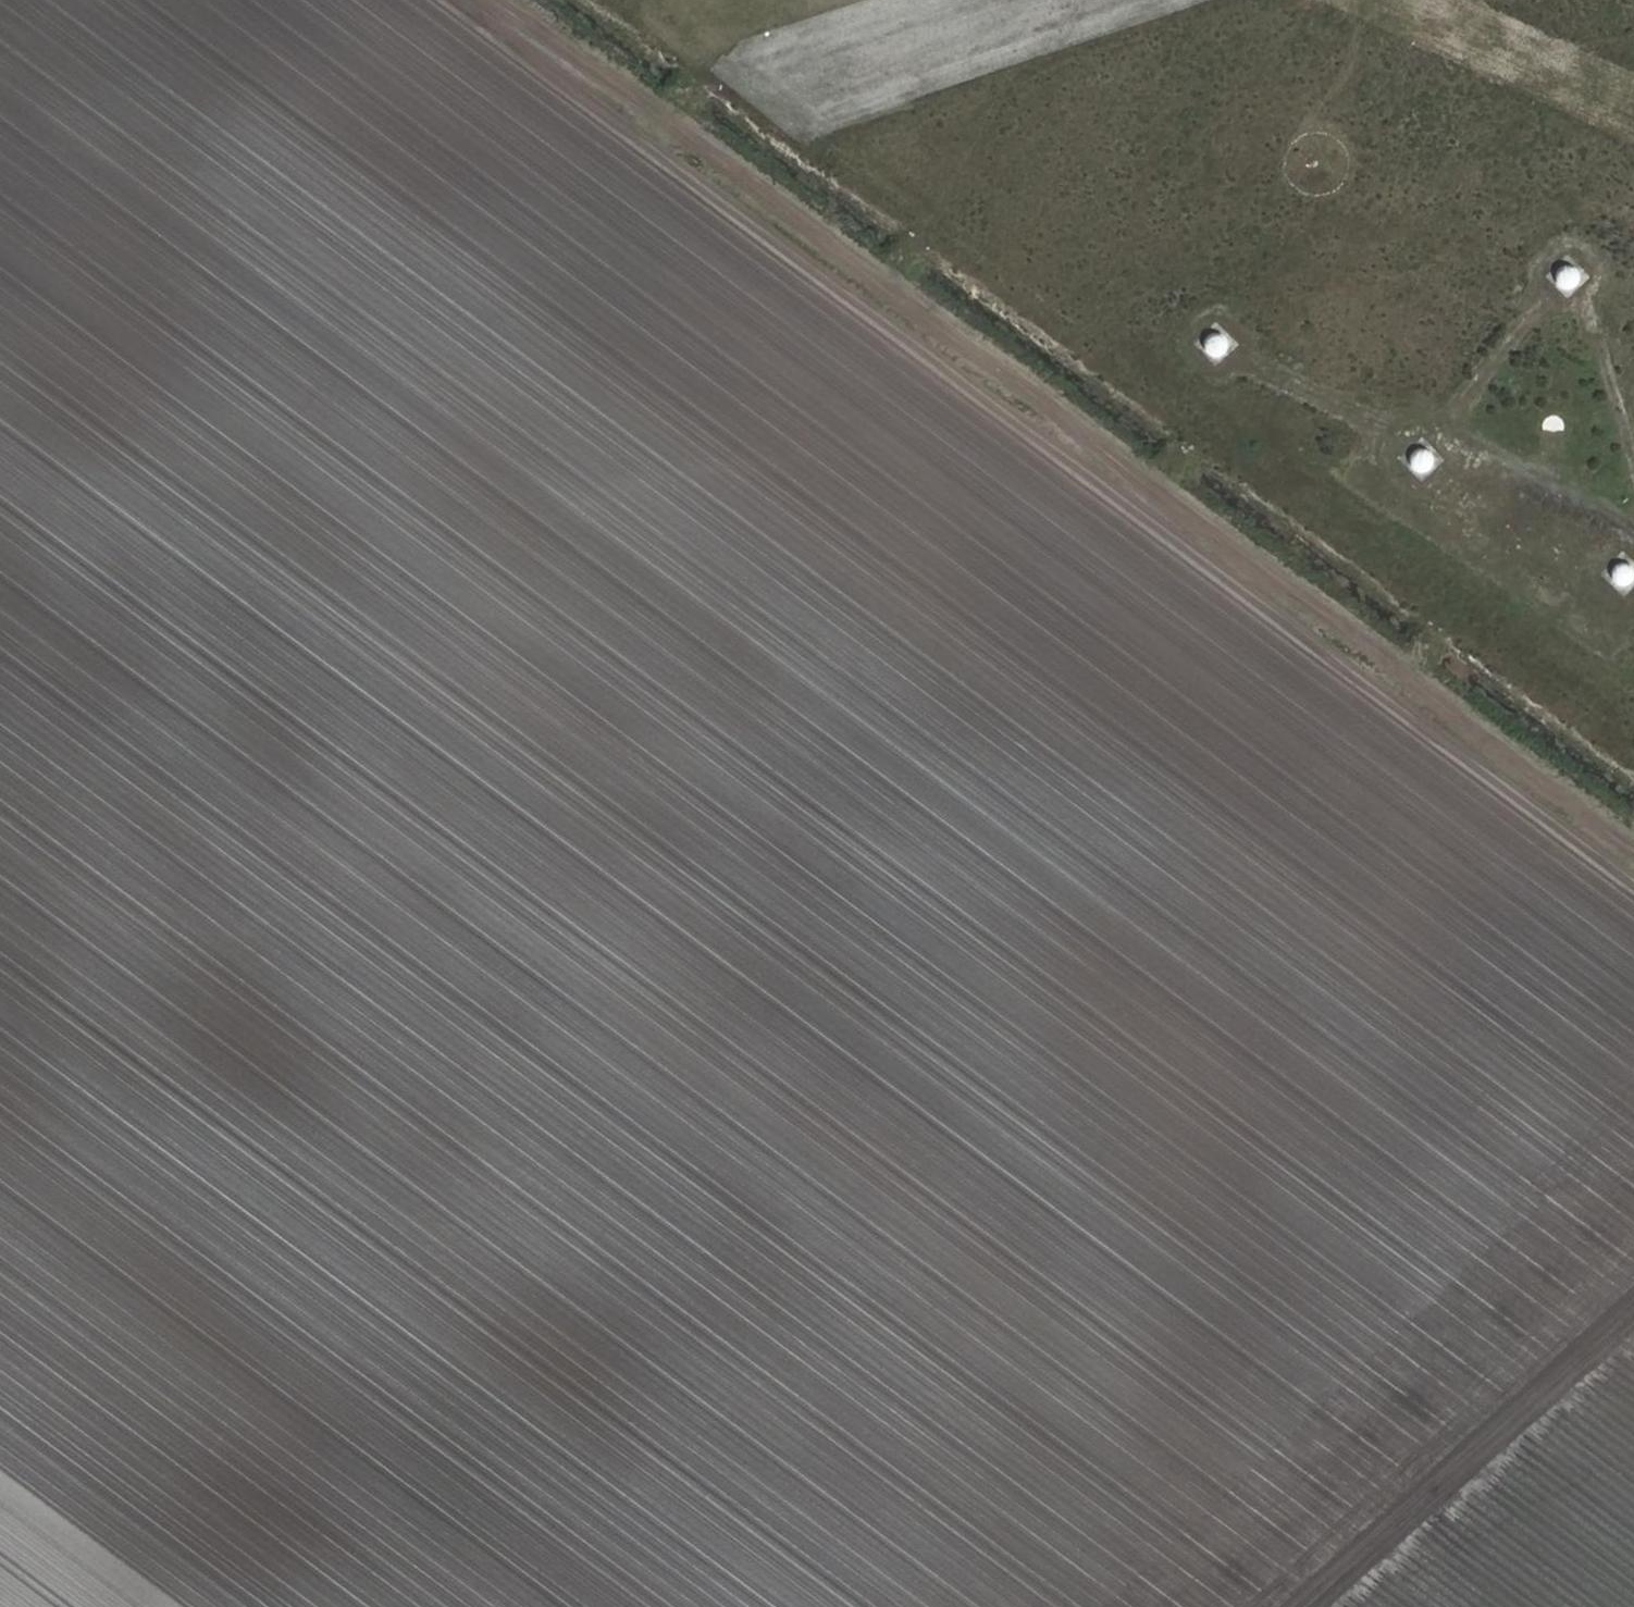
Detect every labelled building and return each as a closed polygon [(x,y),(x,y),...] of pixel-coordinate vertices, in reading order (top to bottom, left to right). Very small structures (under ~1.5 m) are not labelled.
[(1579,284),(1575,264),(1554,268),(1559,288),(1579,284)] [(1222,362),(1231,339),(1207,329),(1197,353),(1222,362)] [(1407,456),(1416,474),(1434,465),(1425,447),(1407,456)]
